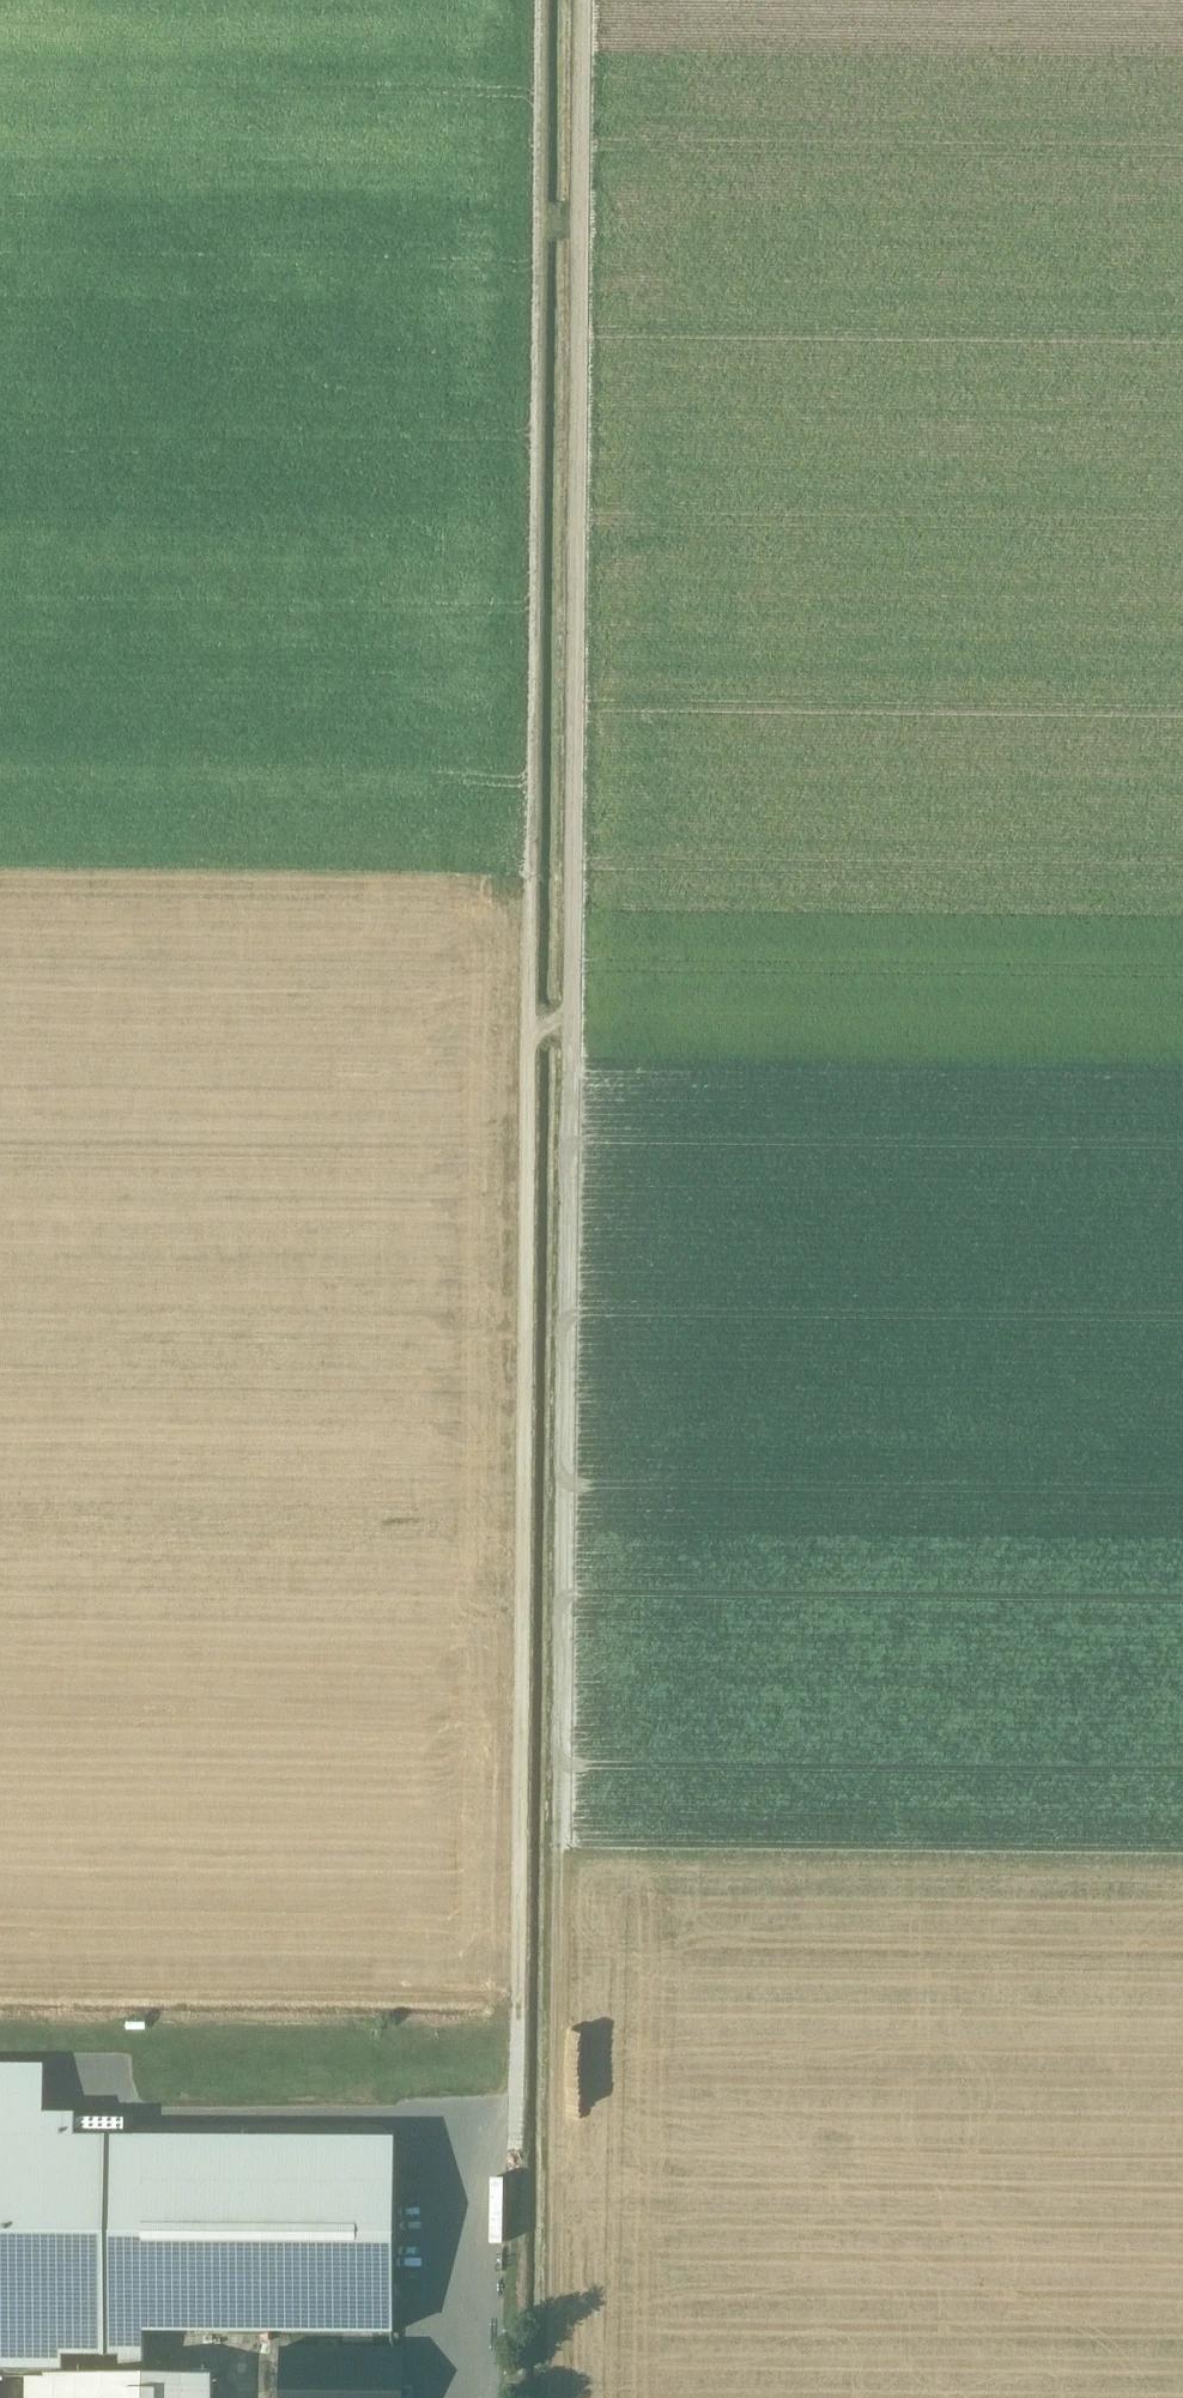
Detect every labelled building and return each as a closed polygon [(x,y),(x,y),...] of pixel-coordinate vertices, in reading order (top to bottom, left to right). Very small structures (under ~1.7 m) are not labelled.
[(212,2380),(144,2380),(144,2331),(394,2332),(395,2137),(75,2135),(75,2112),(43,2112),(44,2063),(0,2063),(0,2379),(28,2379),(28,2397),(212,2397),(212,2380)] [(202,2334),(203,2359),(215,2359),(214,2333),(202,2334)] [(279,2351),(279,2397),(400,2397),(401,2352),(279,2351)]
